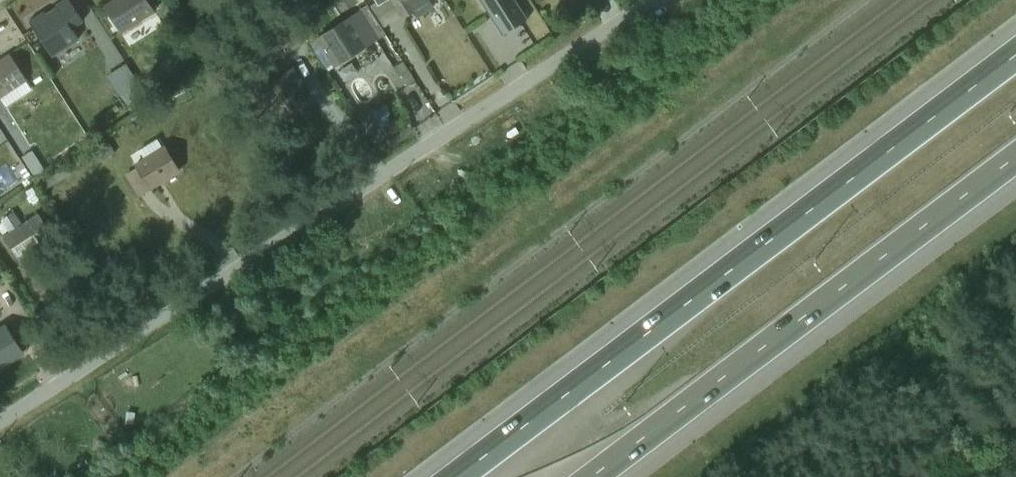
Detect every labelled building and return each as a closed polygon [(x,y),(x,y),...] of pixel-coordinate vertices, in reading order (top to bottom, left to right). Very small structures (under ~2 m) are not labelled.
[(53,60),(85,38),(78,29),(89,22),(75,0),(59,0),(28,22),(53,60)] [(165,8),(160,0),(117,0),(107,6),(125,34),(165,8)] [(430,0),(392,0),(403,17),(430,0)] [(499,33),(524,17),(513,0),(477,0),(499,33)] [(679,21),(696,11),(691,2),(674,12),(679,21)] [(324,71),(373,39),(354,8),(304,40),(324,71)] [(29,81),(14,54),(0,62),(0,97),(29,81)] [(421,62),(413,70),(426,84),(435,77),(421,62)] [(147,111),(168,99),(148,64),(127,75),(147,111)] [(279,114),(308,97),(291,66),(261,83),(279,114)] [(385,110),(387,131),(411,128),(409,107),(385,110)] [(143,192),(173,172),(154,143),(123,164),(143,192)] [(0,197),(0,218),(15,207),(5,193),(0,197)] [(21,263),(56,238),(40,216),(5,241),(21,263)] [(0,266),(14,257),(0,237),(0,266)] [(29,353),(9,325),(0,331),(0,373),(29,353)]
